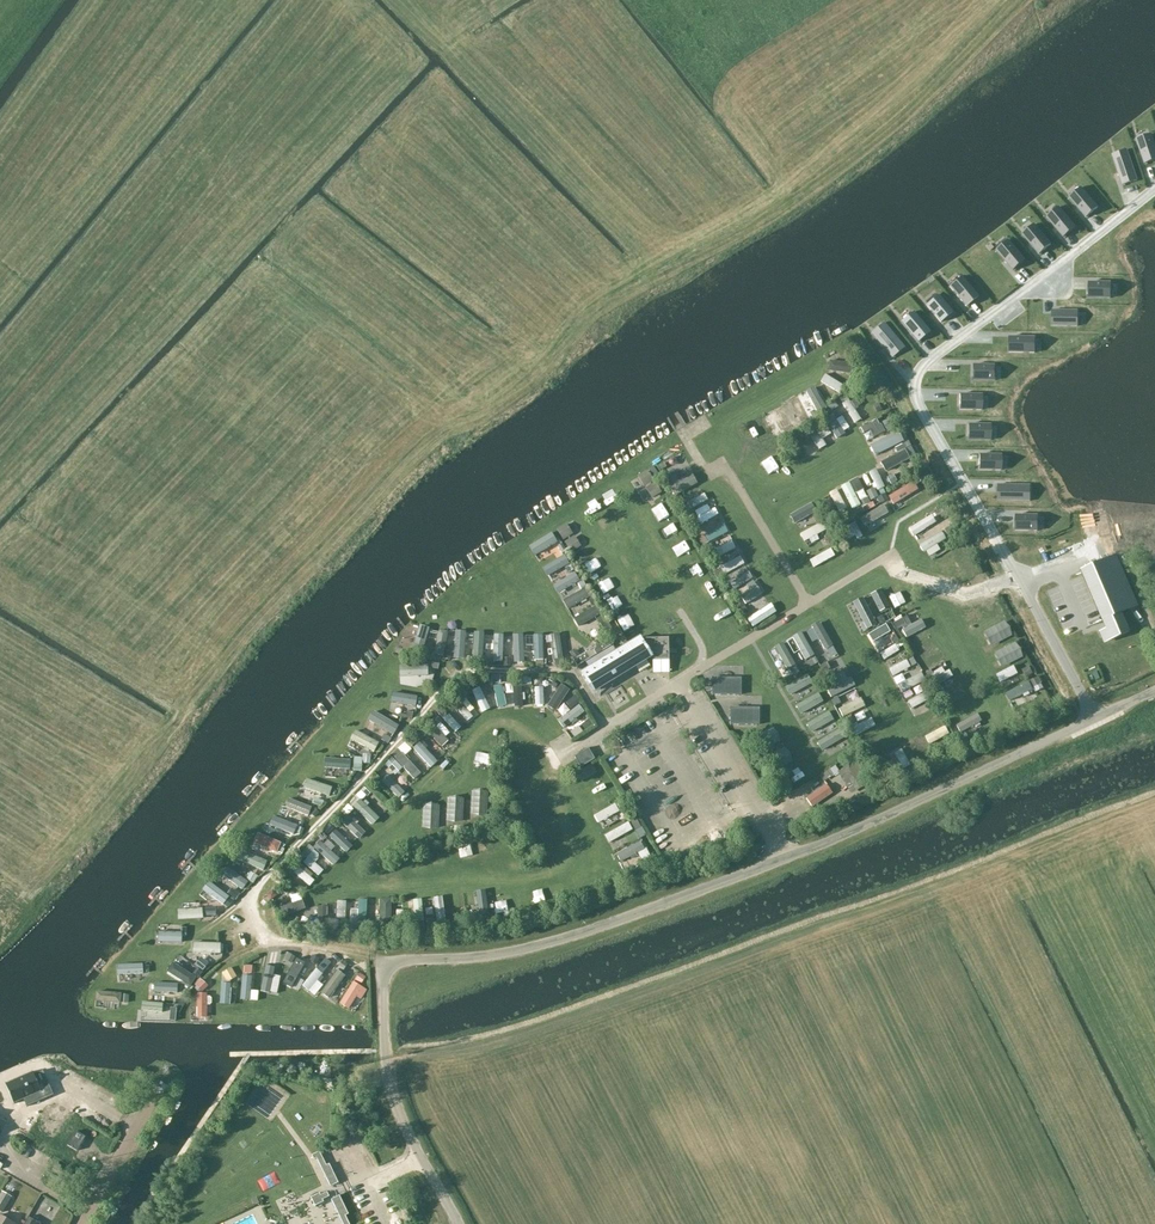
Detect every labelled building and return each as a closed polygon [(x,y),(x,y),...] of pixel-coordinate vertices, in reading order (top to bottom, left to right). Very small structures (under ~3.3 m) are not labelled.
[(1138,143),(1145,164),(1154,161),(1154,144),(1153,138),(1138,143)] [(1137,180),(1129,155),(1114,160),(1123,185),(1137,180)] [(1082,188),(1070,197),(1086,217),(1098,207),(1082,188)] [(1075,227),(1059,207),(1048,217),(1063,237),(1075,227)] [(1035,226),(1023,234),(1039,253),(1050,244),(1035,226)] [(1014,270),(1025,260),(1011,243),(999,253),(1014,270)] [(978,297),(961,277),(949,286),(967,306),(978,297)] [(1108,298),(1109,284),(1111,284),(1111,283),(1088,282),(1088,298),(1111,299),(1111,298),(1108,298)] [(938,296),(927,305),(941,323),(952,313),(938,296)] [(1078,311),(1052,310),(1052,326),(1078,326),(1078,311)] [(914,312),(902,322),(918,341),(929,332),(914,312)] [(887,328),(876,338),(892,358),(903,347),(887,328)] [(1035,338),(1035,337),(1009,337),(1009,353),(1035,353),(1035,352),(1033,352),(1033,338),(1035,338)] [(826,370),(841,372),(843,359),(827,356),(826,370)] [(995,366),(995,365),(973,365),(972,380),(995,381),(995,380),(993,380),(993,366),(995,366)] [(838,388),(841,379),(820,372),(817,381),(838,388)] [(795,391),(788,394),(797,414),(804,411),(795,391)] [(982,396),(982,395),(960,394),(959,410),(982,410),(979,410),(980,396),(982,396)] [(848,424),(859,418),(847,396),(839,401),(838,400),(820,411),(834,435),(849,426),(848,424)] [(783,402),(775,403),(778,423),(786,421),(783,402)] [(760,439),(768,435),(757,413),(749,417),(760,439)] [(872,417),(858,424),(864,438),(885,429),(881,420),(875,423),(872,417)] [(778,418),(767,421),(769,429),(780,426),(778,418)] [(968,440),(990,441),(990,440),(988,440),(988,426),(991,426),(991,425),(968,424),(968,440)] [(873,454),(902,441),(895,428),(867,441),(873,454)] [(757,429),(751,431),(754,442),(760,441),(757,429)] [(808,435),(818,449),(825,444),(815,430),(808,435)] [(798,459),(805,457),(799,435),(791,437),(798,459)] [(754,451),(759,459),(773,451),(769,443),(754,451)] [(760,464),(771,476),(785,464),(774,452),(760,464)] [(676,471),(684,465),(680,459),(677,462),(671,454),(666,458),(676,471)] [(1001,455),(979,455),(979,470),(1001,471),(1001,470),(999,470),(999,456),(1001,456),(1001,455)] [(866,469),(875,490),(883,486),(874,466),(866,469)] [(657,494),(655,486),(645,489),(643,482),(650,480),(647,468),(637,471),(639,479),(635,480),(640,499),(657,494)] [(691,471),(674,476),(671,468),(665,470),(672,492),(695,484),(691,471)] [(852,487),(860,484),(855,474),(847,477),(852,487)] [(909,477),(886,494),(893,502),(916,486),(909,477)] [(846,478),(838,482),(850,509),(859,504),(846,478)] [(864,487),(868,497),(876,494),(872,484),(864,487)] [(1024,485),(998,485),(998,501),(1023,501),(1024,485)] [(833,486),(827,489),(834,502),(841,499),(833,486)] [(862,486),(854,488),(856,497),(864,495),(862,486)] [(610,487),(600,492),(607,506),(617,501),(610,487)] [(685,499),(690,510),(707,501),(702,491),(685,499)] [(870,499),(859,504),(861,509),(873,504),(870,499)] [(587,510),(592,517),(601,511),(596,503),(587,510)] [(882,503),(856,513),(861,524),(887,514),(882,503)] [(797,519),(811,513),(807,504),(793,510),(797,519)] [(697,525),(718,516),(714,506),(693,515),(697,525)] [(937,522),(932,511),(906,524),(911,534),(937,522)] [(1038,531),(1038,515),(1016,515),(1015,531),(1038,531)] [(801,539),(825,531),(821,520),(798,529),(801,539)] [(846,523),(854,538),(861,535),(853,520),(846,523)] [(710,542),(727,533),(722,522),(704,531),(710,542)] [(564,535),(571,532),(567,524),(561,527),(564,535)] [(918,539),(925,554),(938,548),(936,544),(946,539),(941,528),(918,539)] [(1072,537),(1076,550),(1081,548),(1077,536),(1072,537)] [(712,547),(718,557),(735,548),(729,538),(712,547)] [(545,541),(533,549),(540,560),(552,551),(545,541)] [(685,542),(679,544),(685,557),(690,554),(685,542)] [(948,555),(944,547),(926,555),(932,566),(961,551),(956,542),(950,545),(954,551),(948,555)] [(634,550),(643,561),(649,556),(641,545),(634,550)] [(807,556),(812,567),(834,556),(829,545),(807,556)] [(589,572),(599,566),(591,553),(581,560),(589,572)] [(739,554),(718,564),(723,574),(743,565),(739,554)] [(1116,555),(1082,570),(1103,620),(1097,622),(1101,631),(1105,642),(1130,631),(1122,612),(1138,605),(1116,555)] [(541,565),(547,575),(559,568),(554,558),(541,565)] [(692,562),(687,566),(694,575),(699,571),(692,562)] [(642,568),(648,581),(659,576),(653,563),(642,568)] [(736,588),(752,579),(746,569),(730,577),(736,588)] [(639,572),(629,576),(634,589),(644,585),(639,572)] [(595,576),(597,588),(607,587),(605,574),(595,576)] [(553,579),(555,590),(576,587),(574,575),(553,579)] [(705,576),(693,583),(702,599),(714,592),(705,576)] [(985,588),(990,585),(985,576),(980,579),(985,588)] [(946,591),(952,601),(970,589),(963,579),(946,591)] [(1049,594),(1057,594),(1057,579),(1048,580),(1049,594)] [(750,623),(772,613),(756,580),(736,590),(740,599),(743,598),(745,604),(757,598),(761,607),(746,614),(750,623)] [(897,580),(890,584),(899,599),(906,595),(897,580)] [(581,600),(575,589),(561,597),(567,608),(581,600)] [(881,595),(887,604),(893,601),(888,591),(881,595)] [(887,613),(880,594),(866,600),(873,618),(887,613)] [(977,595),(957,606),(965,621),(973,617),(970,612),(982,605),(977,595)] [(862,600),(852,604),(865,632),(876,626),(862,600)] [(893,613),(903,608),(899,600),(889,606),(893,613)] [(574,614),(581,625),(593,618),(586,607),(574,614)] [(986,613),(968,622),(975,637),(985,632),(983,628),(991,624),(986,613)] [(808,621),(822,649),(831,644),(818,617),(808,621)] [(909,636),(924,628),(920,621),(905,629),(909,636)] [(411,644),(421,647),(429,625),(418,622),(411,644)] [(728,623),(723,633),(730,636),(734,627),(728,623)] [(462,655),(463,628),(454,628),(453,655),(462,655)] [(584,649),(591,640),(576,628),(569,637),(584,649)] [(800,629),(792,632),(800,648),(807,645),(800,629)] [(976,638),(984,653),(991,649),(988,643),(999,637),(995,629),(976,638)] [(473,658),(481,659),(482,632),(474,632),(473,658)] [(501,660),(502,632),(491,632),(490,659),(501,660)] [(540,632),(530,633),(531,657),(541,657),(540,632)] [(522,657),(521,633),(513,633),(515,657),(522,657)] [(784,638),(791,651),(798,647),(791,634),(784,638)] [(592,691),(645,659),(669,658),(668,637),(641,638),(640,637),(581,673),(592,691)] [(598,643),(592,647),(585,651),(586,652),(573,660),(577,666),(590,658),(590,659),(602,651),(613,644),(609,638),(599,644),(598,643)] [(877,650),(883,659),(898,651),(892,641),(877,650)] [(779,648),(790,673),(799,669),(788,645),(779,648)] [(991,665),(1009,656),(1003,645),(985,654),(991,665)] [(910,658),(889,668),(892,675),(913,665),(910,658)] [(829,680),(846,671),(841,662),(825,672),(829,680)] [(1012,663),(994,669),(998,678),(1016,672),(1012,663)] [(416,667),(399,666),(399,683),(415,684),(416,667)] [(939,671),(944,679),(951,675),(946,666),(939,671)] [(636,688),(653,676),(647,668),(630,679),(636,688)] [(1040,685),(1036,674),(1028,676),(1026,671),(1000,679),(1005,696),(1040,685)] [(805,673),(786,683),(791,692),(810,682),(805,673)] [(916,673),(896,679),(899,690),(920,683),(916,673)] [(521,702),(530,701),(528,676),(520,676),(521,702)] [(954,676),(942,682),(949,695),(961,690),(954,676)] [(712,695),(739,695),(739,680),(712,680),(712,695)] [(494,683),(495,707),(503,706),(502,683),(494,683)] [(477,684),(469,688),(481,712),(489,708),(477,684)] [(549,687),(540,687),(541,696),(549,696),(549,687)] [(796,699),(801,708),(819,697),(814,688),(796,699)] [(390,689),(388,701),(407,704),(409,693),(390,689)] [(910,706),(928,698),(923,689),(906,697),(910,706)] [(415,706),(419,696),(410,694),(407,703),(415,706)] [(841,701),(844,712),(862,707),(859,696),(841,701)] [(458,697),(451,702),(464,722),(472,717),(458,697)] [(577,703),(557,717),(569,734),(582,725),(576,718),(584,713),(577,703)] [(806,716),(811,725),(830,715),(825,706),(806,716)] [(399,723),(371,707),(365,718),(393,733),(399,723)] [(730,725),(757,725),(757,710),(730,710),(730,725)] [(861,726),(872,721),(868,713),(858,718),(861,726)] [(426,730),(446,748),(451,742),(443,734),(447,729),(437,719),(426,730)] [(945,721),(924,732),(930,745),(951,734),(945,721)] [(352,727),(347,738),(373,750),(378,739),(352,727)] [(838,729),(814,742),(822,756),(845,742),(838,729)] [(421,743),(413,749),(430,770),(438,763),(421,743)] [(574,756),(576,760),(580,766),(594,758),(588,748),(574,756)] [(404,768),(411,779),(419,774),(402,749),(383,761),(393,775),(404,768)] [(323,755),(323,767),(347,768),(347,755),(323,755)] [(581,768),(589,780),(599,773),(592,762),(581,768)] [(835,764),(829,766),(832,775),(837,773),(835,764)] [(376,775),(397,796),(405,789),(384,767),(376,775)] [(331,783),(304,775),(300,786),(298,786),(296,792),(303,794),(305,787),(328,794),(331,783)] [(841,776),(816,780),(819,798),(844,793),(841,776)] [(358,786),(353,792),(356,794),(349,802),(371,822),(378,815),(359,797),(364,792),(358,786)] [(308,813),(310,800),(285,796),(283,809),(308,813)] [(345,800),(340,807),(346,811),(351,805),(345,800)] [(523,816),(532,811),(526,801),(518,806),(523,816)] [(613,820),(611,815),(618,812),(614,802),(592,811),(599,826),(613,820)] [(603,831),(608,841),(623,832),(628,841),(635,837),(625,819),(603,831)] [(341,847),(348,840),(328,822),(322,829),(341,847)] [(250,840),(274,849),(279,838),(254,829),(250,840)] [(328,861),(333,856),(316,839),(311,844),(328,861)] [(454,851),(466,849),(465,842),(453,843),(454,851)] [(306,843),(302,849),(311,856),(316,850),(306,843)] [(240,846),(235,858),(257,868),(261,860),(250,856),(252,852),(240,846)] [(298,860),(315,875),(322,867),(306,853),(298,860)] [(217,872),(241,887),(247,877),(223,862),(217,872)] [(308,884),(313,878),(296,863),(290,869),(308,884)] [(207,877),(200,885),(227,907),(239,892),(234,888),(229,894),(207,877)] [(522,887),(512,888),(513,899),(523,899),(522,887)] [(180,900),(180,905),(175,905),(176,918),(200,917),(200,899),(180,900)] [(263,916),(271,912),(265,902),(257,907),(263,916)] [(180,926),(155,927),(155,940),(180,939),(180,926)] [(191,952),(220,951),(220,937),(190,938),(191,952)] [(269,968),(272,957),(265,955),(262,966),(269,968)] [(307,960),(290,955),(282,980),(289,982),(293,967),(304,971),(307,960)] [(318,990),(329,997),(348,963),(336,957),(318,990)] [(114,960),(114,973),(141,972),(140,959),(114,960)] [(191,981),(195,972),(170,959),(165,968),(191,981)] [(219,968),(225,977),(233,972),(228,962),(219,968)] [(312,963),(299,982),(308,988),(321,970),(312,963)] [(352,967),(338,1001),(348,1005),(353,993),(359,996),(364,984),(359,982),(363,972),(352,967)] [(262,969),(257,984),(266,986),(271,972),(262,969)] [(239,996),(247,997),(248,971),(239,971),(239,996)] [(193,978),(196,987),(205,984),(202,975),(193,978)] [(151,979),(150,990),(172,990),(172,979),(151,979)] [(226,1000),(227,980),(218,980),(218,1000),(226,1000)] [(94,1001),(118,1000),(118,988),(94,989),(94,1001)] [(209,1002),(209,989),(194,989),(193,1015),(204,1015),(204,1002),(209,1002)] [(0,1082),(0,1086),(5,1097),(12,1094),(15,1100),(30,1093),(24,1079),(15,1083),(12,1077),(0,1082)] [(68,1145),(77,1150),(86,1136),(76,1131),(68,1145)] [(330,1186),(338,1182),(329,1164),(326,1165),(319,1152),(312,1155),(314,1159),(317,1158),(330,1186)] [(53,1169),(57,1172),(61,1166),(58,1164),(59,1162),(57,1161),(53,1169)] [(11,1197),(2,1191),(0,1194),(0,1211),(2,1213),(11,1197)] [(327,1192),(321,1195),(320,1193),(311,1197),(315,1205),(323,1201),(322,1199),(329,1196),(327,1192)] [(345,1215),(348,1214),(339,1196),(332,1199),(344,1223),(349,1223),(345,1215)] [(0,1215),(0,1223),(15,1223),(0,1215)]
